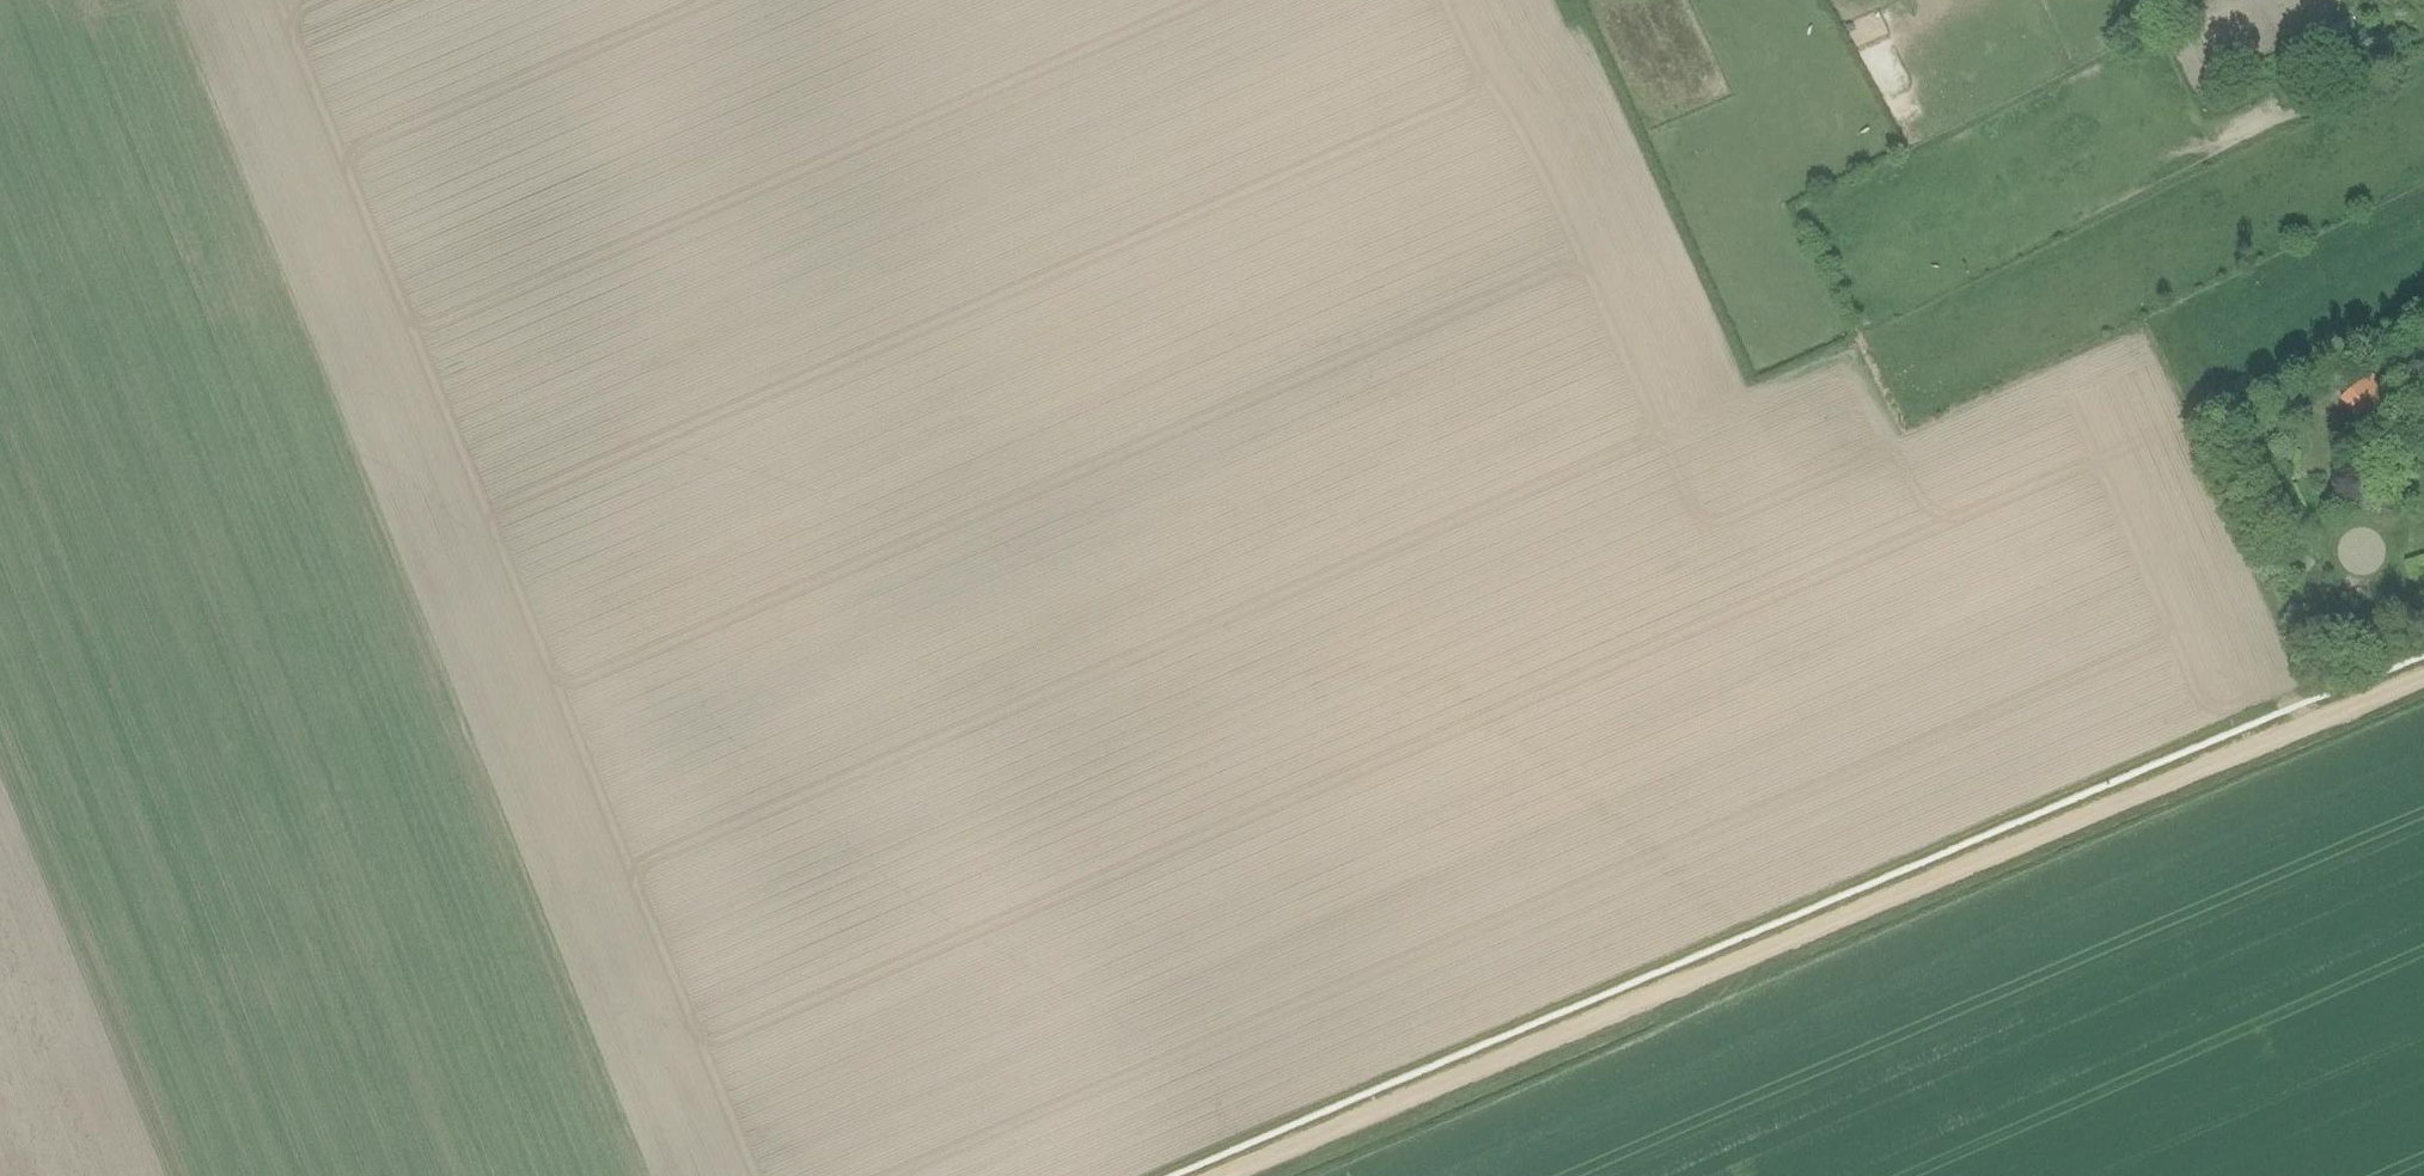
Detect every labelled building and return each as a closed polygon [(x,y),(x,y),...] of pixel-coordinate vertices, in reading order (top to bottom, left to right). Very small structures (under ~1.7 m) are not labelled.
[(2375,376),(2342,399),(2359,422),(2391,399),(2375,376)]
